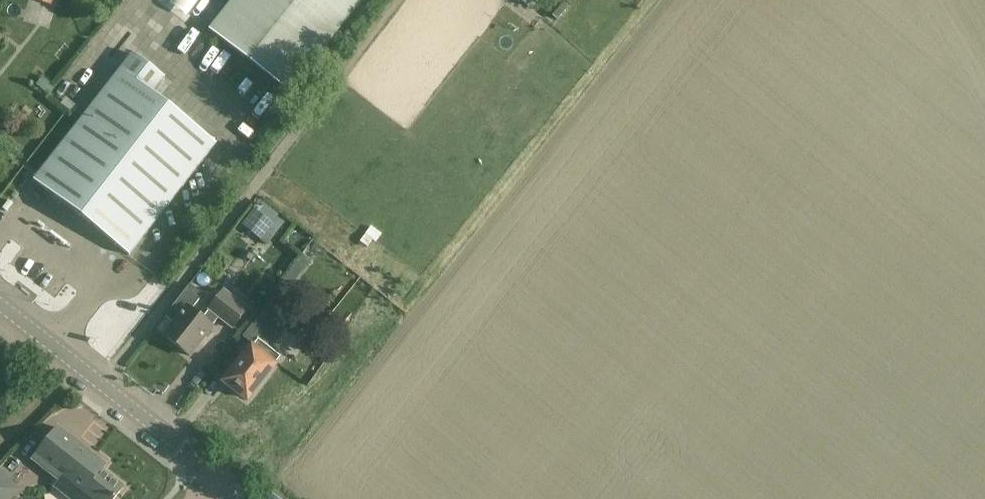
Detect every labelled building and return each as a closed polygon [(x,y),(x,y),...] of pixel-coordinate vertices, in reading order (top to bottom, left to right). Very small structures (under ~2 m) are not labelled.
[(175,16),(184,23),(198,5),(191,0),(187,0),(175,16)] [(290,92),(363,0),(234,0),(210,30),(290,92)] [(562,4),(551,17),(557,21),(568,9),(562,4)] [(130,255),(216,144),(152,94),(165,78),(134,53),(34,181),(130,255)] [(42,76),(36,84),(49,95),(55,87),(42,76)] [(66,96),(61,103),(73,113),(79,106),(66,96)] [(254,210),(242,225),(261,239),(272,224),(254,210)] [(365,236),(360,242),(367,247),(372,241),(365,236)] [(299,262),(291,273),(297,278),(305,267),(299,262)] [(233,328),(248,309),(224,291),(209,310),(210,310),(202,319),(191,311),(203,295),(190,285),(166,317),(175,324),(165,336),(191,356),(213,327),(212,327),(220,318),(233,328)] [(230,379),(236,383),(235,388),(243,395),(248,393),(250,394),(271,367),(271,366),(277,358),(264,348),(267,345),(268,346),(287,321),(286,321),(297,307),(281,294),(248,337),(258,345),(255,348),(230,379)] [(70,498),(115,498),(124,487),(90,460),(94,456),(58,427),(33,460),(67,487),(62,493),(70,498)]
